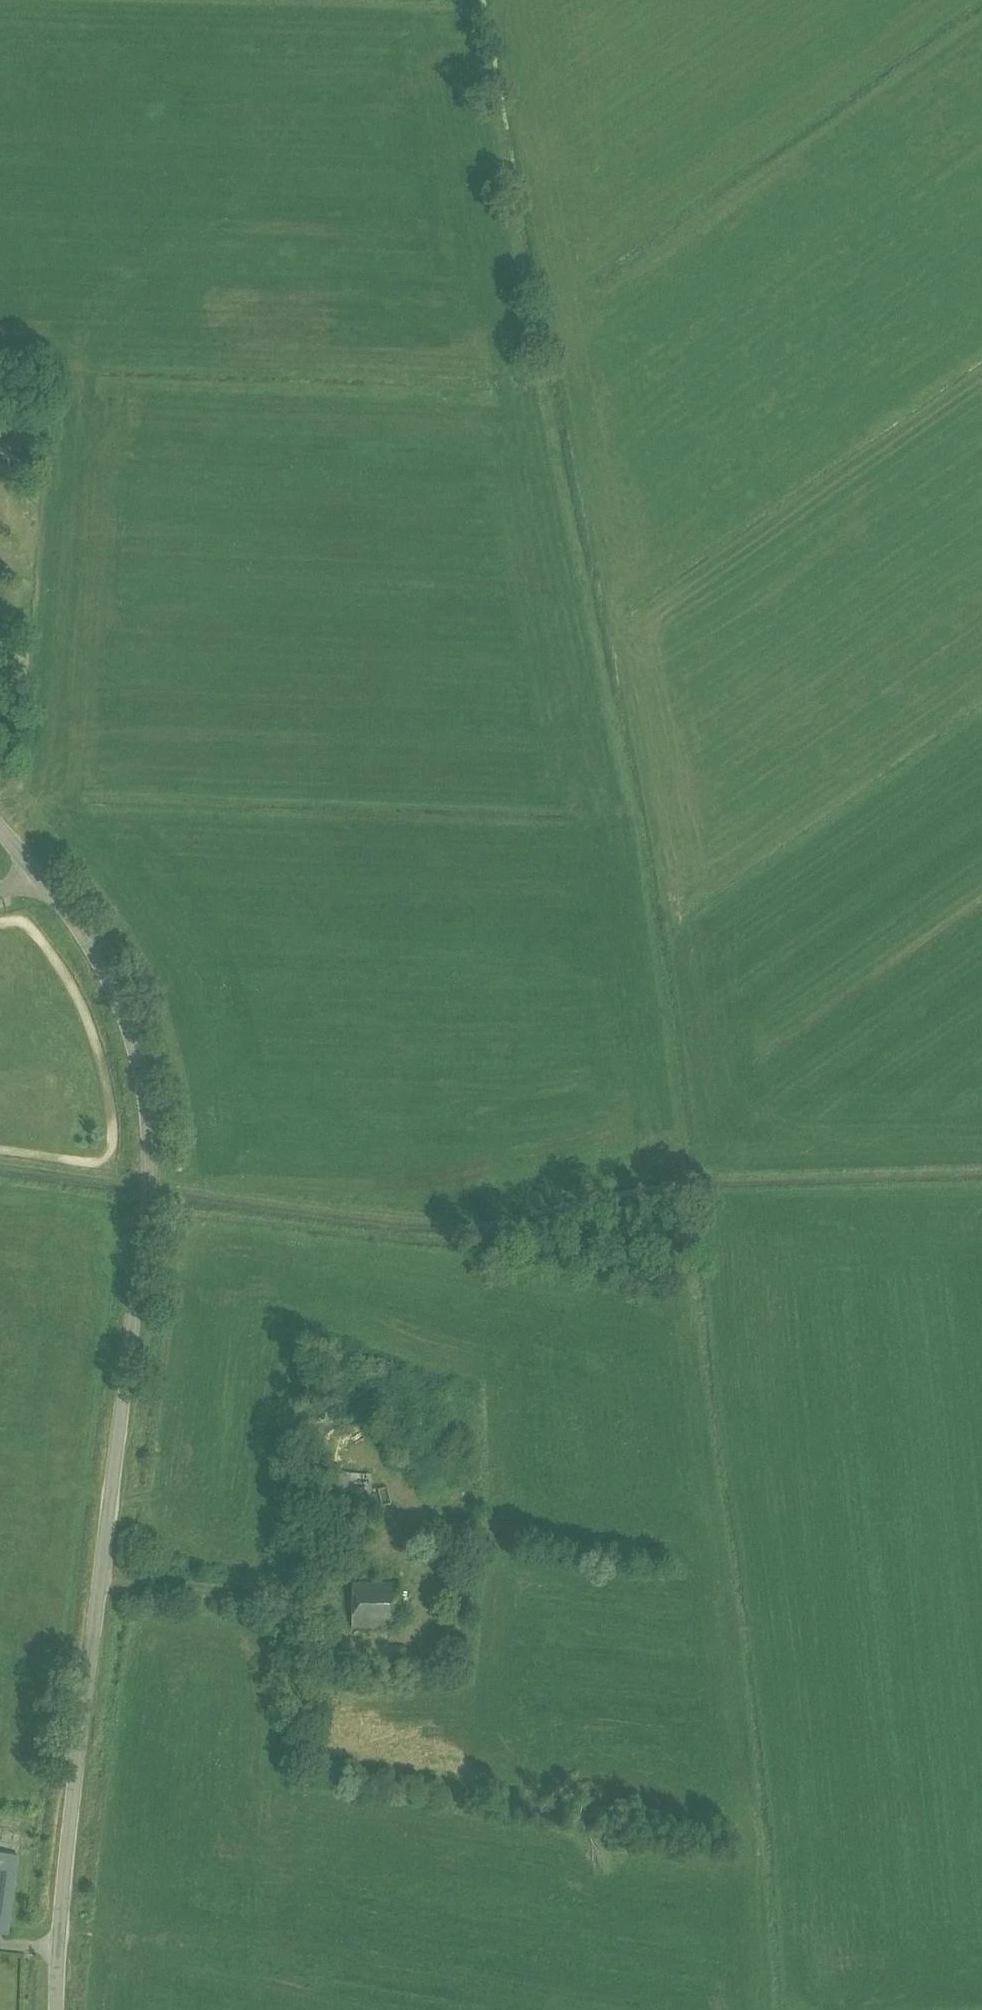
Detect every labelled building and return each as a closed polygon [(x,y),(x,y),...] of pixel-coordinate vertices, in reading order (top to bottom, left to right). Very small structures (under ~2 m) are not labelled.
[(10,466),(9,442),(0,442),(0,466),(10,466)] [(353,1626),(399,1627),(400,1583),(354,1582),(353,1626)] [(9,1936),(20,1855),(0,1852),(0,1934),(9,1936)] [(55,1997),(44,1998),(45,2009),(56,2009),(55,1997)]
